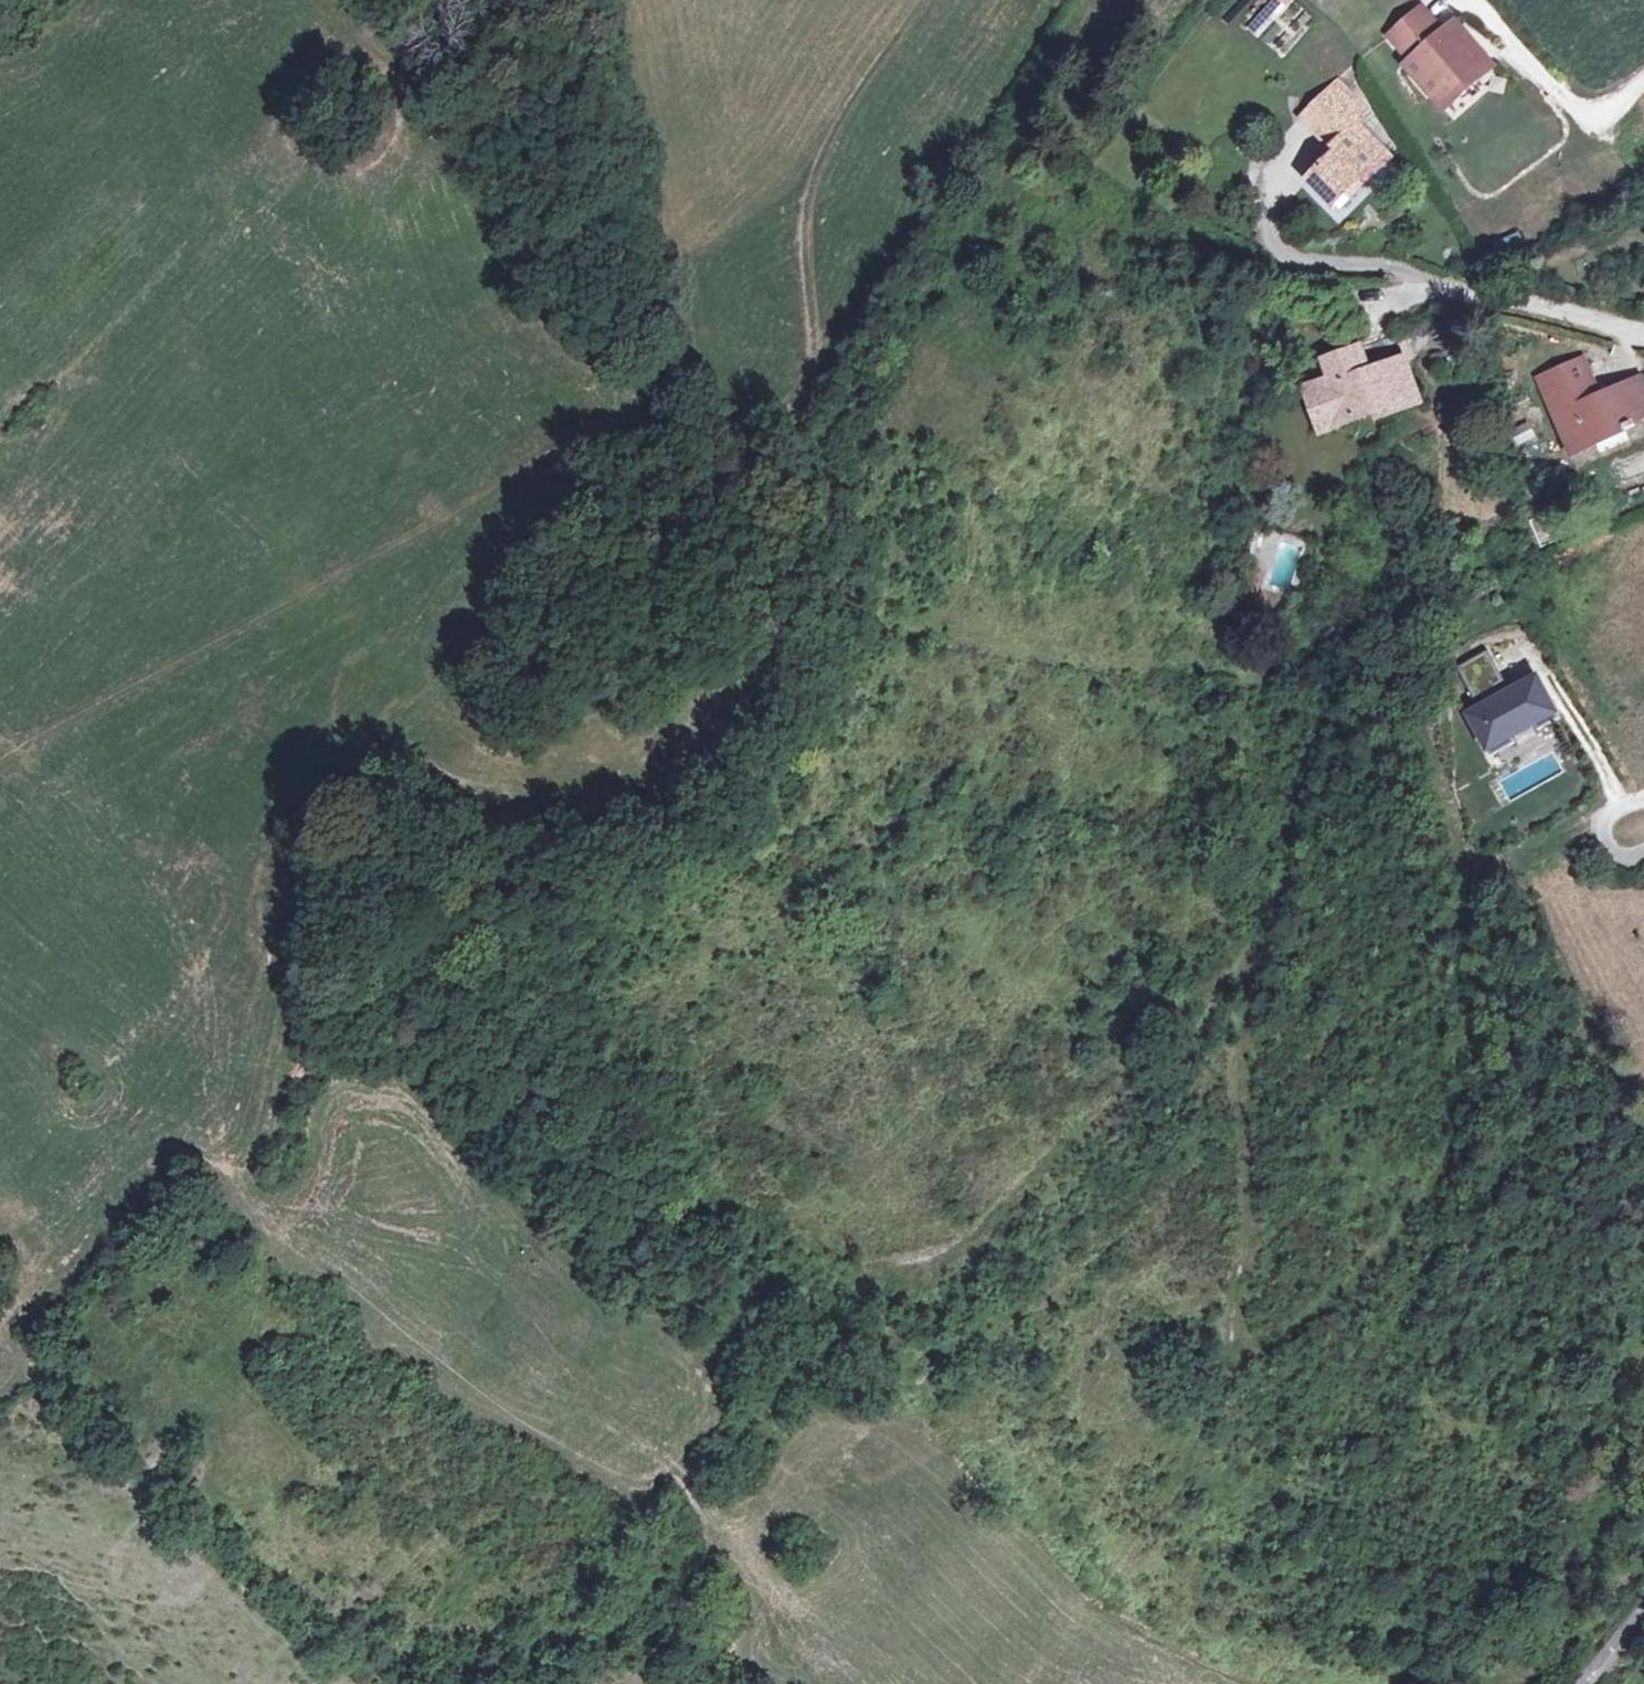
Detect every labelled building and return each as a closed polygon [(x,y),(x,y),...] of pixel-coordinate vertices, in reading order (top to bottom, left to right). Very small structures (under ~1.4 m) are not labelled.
[(1282,55),(1299,29),(1281,17),(1289,5),(1282,0),(1248,0),(1233,23),(1282,55)] [(1412,61),(1406,66),(1431,95),(1461,97),(1479,81),(1474,74),(1489,60),(1466,34),(1456,42),(1447,31),(1445,33),(1423,8),(1391,36),(1412,61)] [(1466,34),(1457,23),(1447,31),(1456,42),(1466,34)] [(1495,68),(1489,60),(1474,74),(1479,81),(1495,68)] [(1301,118),(1316,133),(1353,98),(1355,96),(1339,80),(1301,118)] [(1444,111),(1461,97),(1431,95),(1444,111)] [(1335,152),(1321,167),(1308,180),(1333,205),(1362,176),(1366,181),(1368,179),(1377,189),(1387,188),(1399,176),(1399,167),(1389,158),(1391,156),(1357,123),(1367,112),(1353,98),(1316,133),(1330,147),(1335,152)] [(1335,152),(1330,147),(1315,162),(1321,167),(1335,152)] [(1319,385),(1334,426),(1378,410),(1380,416),(1419,403),(1395,337),(1327,362),(1334,379),(1319,385)] [(1595,443),(1593,439),(1643,417),(1643,389),(1639,379),(1599,397),(1583,359),(1540,379),(1572,454),(1595,443)] [(1334,426),(1319,385),(1305,390),(1319,431),(1334,426)] [(1470,715),(1492,755),(1514,743),(1509,735),(1534,722),(1538,729),(1559,718),(1537,678),(1504,696),(1499,687),(1505,683),(1488,651),(1456,668),(1479,710),(1470,715)]
